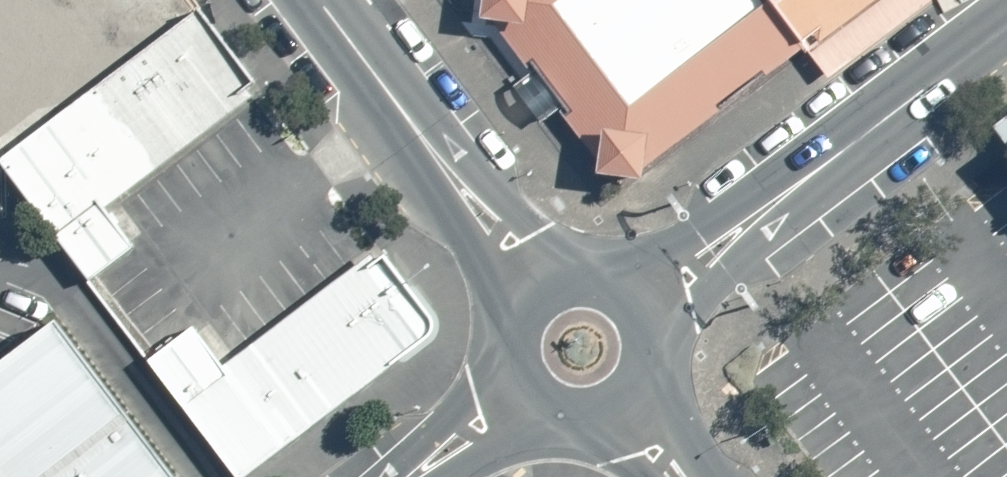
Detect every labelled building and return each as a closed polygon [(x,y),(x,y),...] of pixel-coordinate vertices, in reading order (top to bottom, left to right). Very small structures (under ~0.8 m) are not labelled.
[(603,165),(773,41),(743,0),(482,0),(603,165)] [(773,41),(830,0),(743,0),(773,41)] [(88,284),(134,249),(102,206),(258,89),(199,11),(0,161),(0,168),(88,284)] [(992,129),(999,138),(1006,148),(1006,117),(992,129)] [(237,476),(239,476),(425,337),(431,328),(431,320),(378,251),(223,368),(194,330),(150,363),(237,476)] [(0,350),(0,476),(143,476),(32,326),(0,350)]
